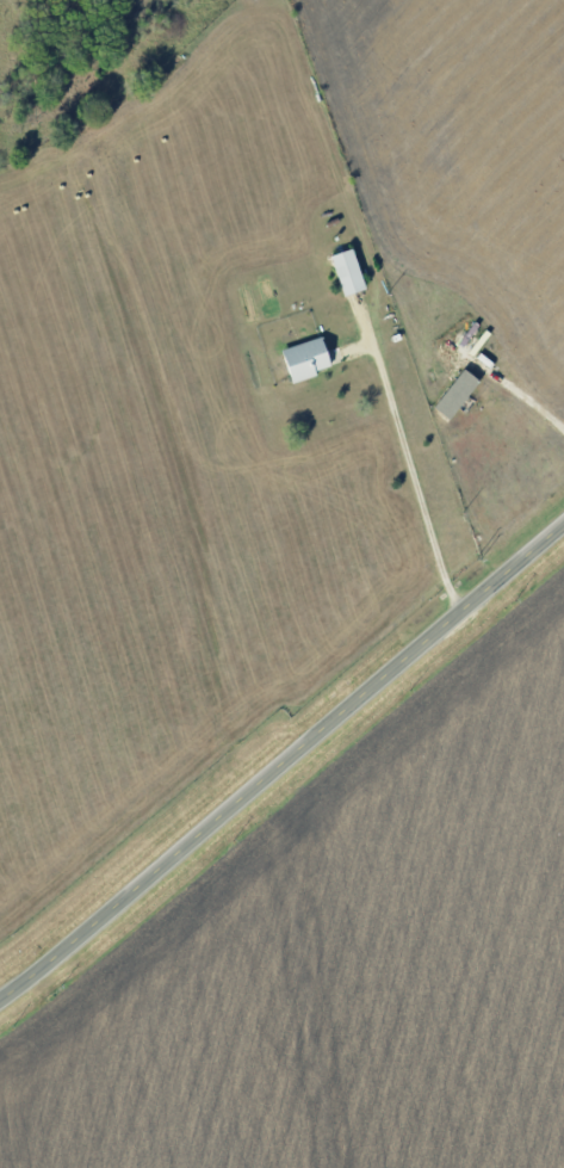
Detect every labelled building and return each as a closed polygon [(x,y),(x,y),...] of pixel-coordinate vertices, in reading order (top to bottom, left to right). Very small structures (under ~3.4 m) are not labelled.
[(368,289),(355,248),(334,255),(346,295),(368,289)] [(285,348),(295,382),(319,375),(318,370),(335,365),(326,336),(285,348)] [(438,410),(456,420),(480,377),(463,367),(438,410)]
